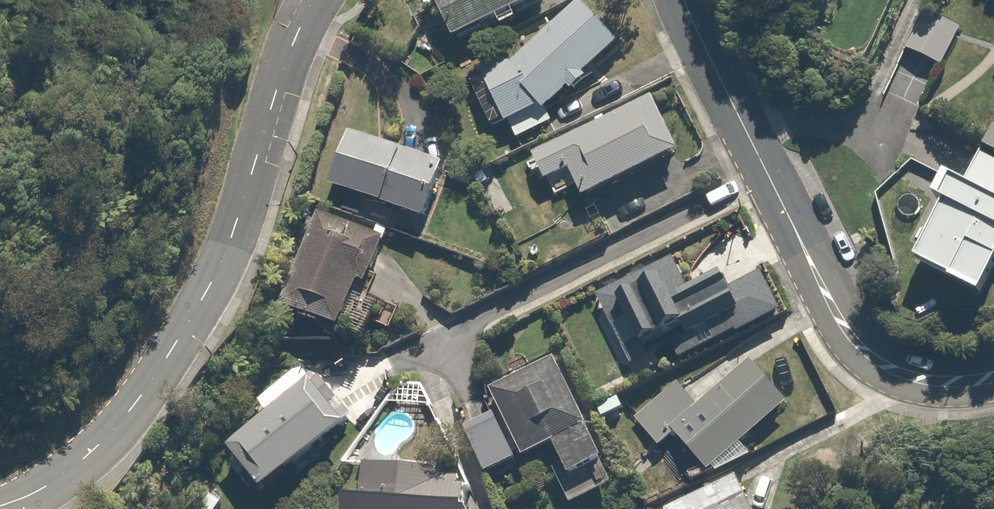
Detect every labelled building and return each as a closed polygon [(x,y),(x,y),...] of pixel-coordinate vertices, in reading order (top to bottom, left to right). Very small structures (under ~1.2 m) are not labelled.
[(443,40),(523,0),(424,0),(443,40)] [(470,78),(518,143),(551,118),(543,108),(571,87),(565,78),(611,44),(579,0),(577,0),(470,78)] [(937,64),(955,26),(921,10),(903,48),(937,64)] [(672,152),(645,96),(525,154),(538,182),(564,170),(577,198),(672,152)] [(342,131),(323,186),(416,218),(435,163),(342,131)] [(974,148),(957,184),(933,172),(920,200),(930,204),(901,264),(970,297),(993,247),(993,158),(974,148)] [(375,232),(313,210),(283,294),(297,299),(290,320),(338,337),(375,232)] [(671,257),(590,297),(621,359),(661,339),(671,360),(778,308),(750,250),(684,283),(671,257)] [(605,481),(551,359),(485,389),(513,452),(546,437),(564,477),(554,481),(562,500),(605,481)] [(656,448),(670,435),(704,472),(783,400),(747,360),(695,407),(674,384),(632,423),(656,448)] [(346,423),(341,418),(307,377),(216,452),(251,494),(313,442),(318,447),(346,423)] [(338,508),(458,508),(446,508),(448,469),(359,465),(357,502),(338,501),(338,508)] [(659,507),(660,508),(740,508),(729,479),(659,507)]
